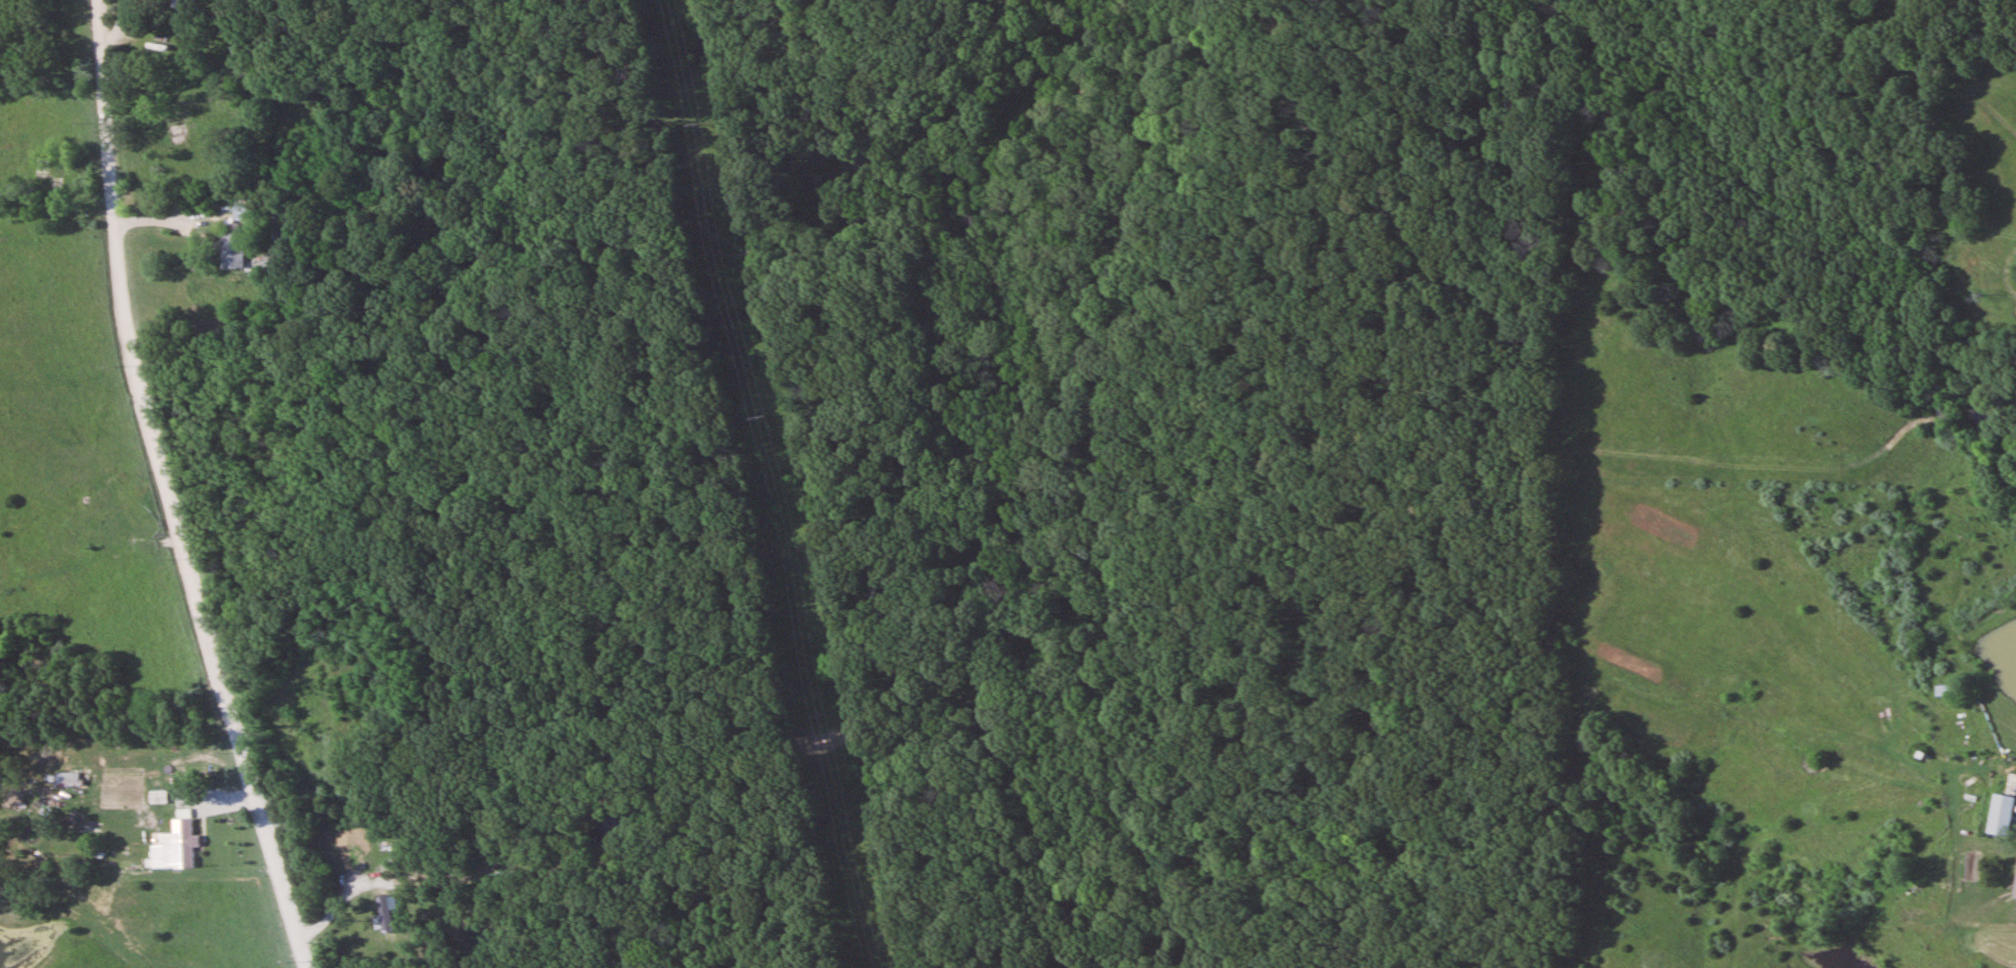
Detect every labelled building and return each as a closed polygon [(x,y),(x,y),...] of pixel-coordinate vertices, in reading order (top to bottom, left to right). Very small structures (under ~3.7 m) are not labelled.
[(179,9),(191,9),(191,0),(179,0),(179,9)] [(243,268),(243,223),(225,223),(225,232),(220,232),(220,268),(243,268)] [(1936,696),(1962,696),(1962,685),(1936,685),(1936,696)] [(1996,794),(1989,834),(2009,838),(2015,799),(2015,797),(1996,794)] [(195,868),(195,847),(201,847),(201,835),(194,836),(194,819),(174,820),(176,869),(195,868)] [(378,897),(386,940),(395,939),(387,895),(378,897)]
